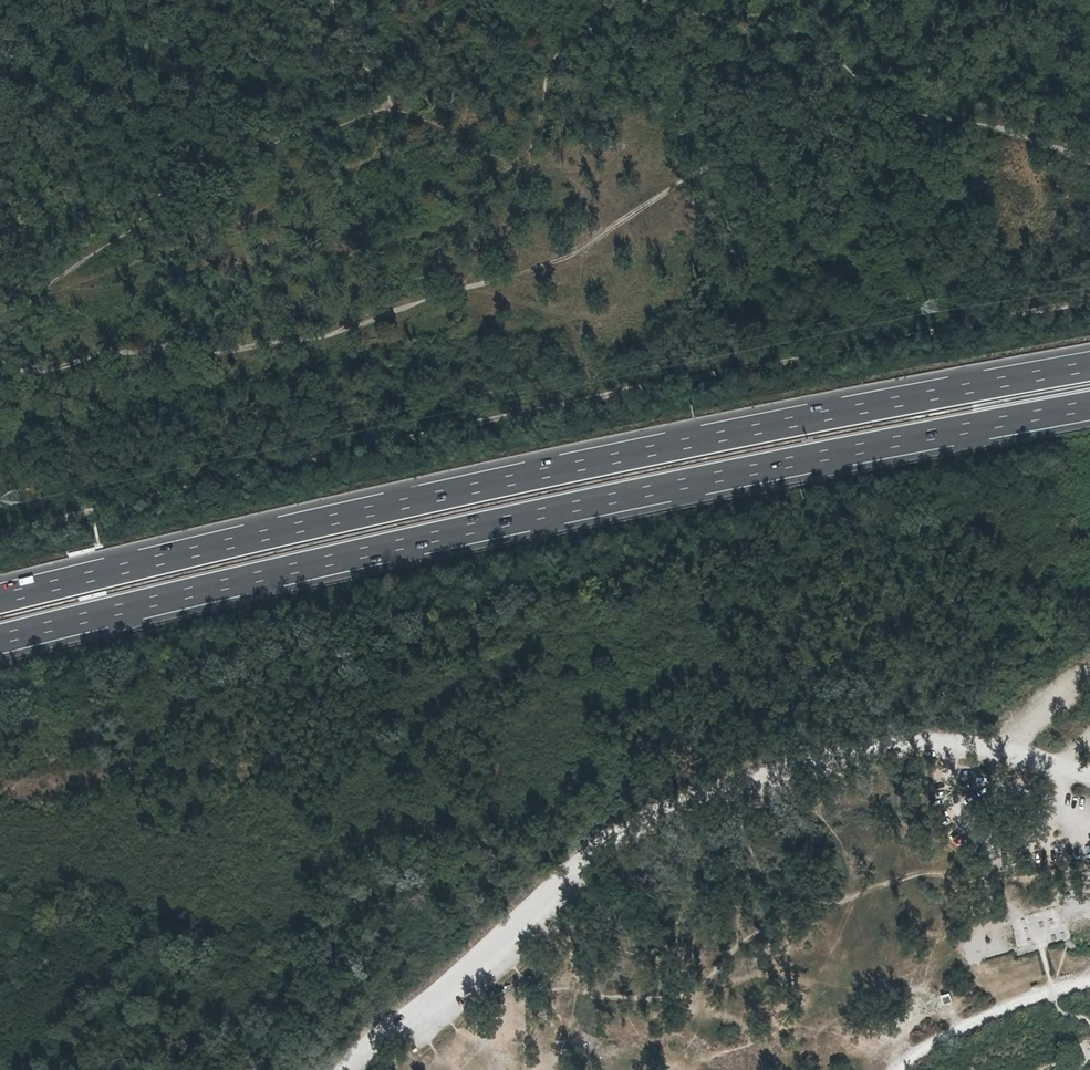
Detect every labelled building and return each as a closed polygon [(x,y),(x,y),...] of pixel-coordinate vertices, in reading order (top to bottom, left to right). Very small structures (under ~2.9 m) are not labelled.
[(1008,910),(1023,906),(1021,900),(1006,904),(1008,910)] [(1016,933),(1002,936),(1004,943),(1018,941),(1016,933)] [(1045,944),(1059,943),(1059,935),(1045,936),(1045,944)] [(976,968),(978,962),(962,958),(960,964),(976,968)] [(948,991),(938,993),(941,1004),(951,1001),(948,991)]
